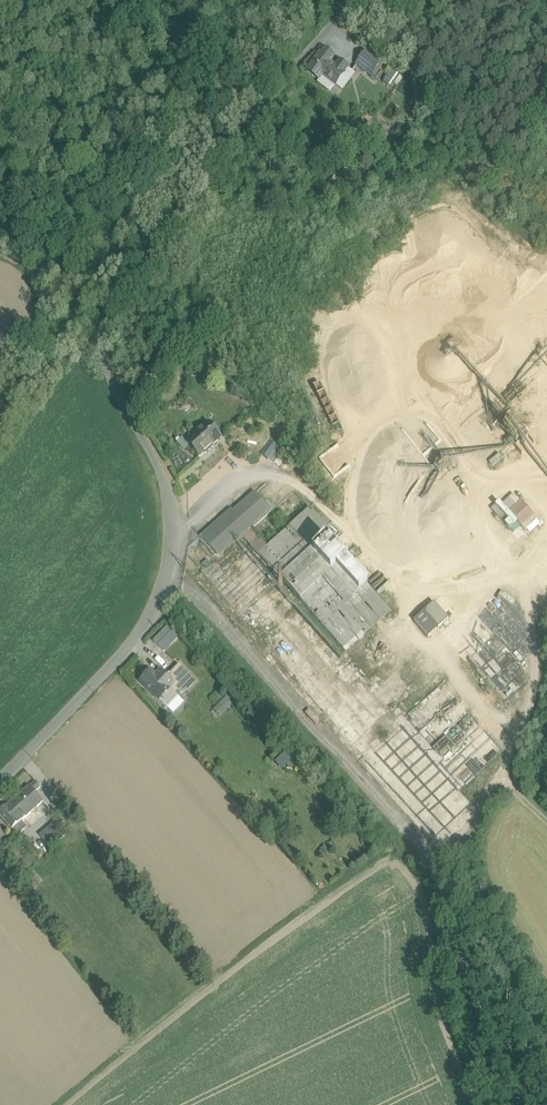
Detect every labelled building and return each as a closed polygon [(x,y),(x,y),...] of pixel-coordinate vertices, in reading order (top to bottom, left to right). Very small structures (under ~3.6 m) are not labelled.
[(319,55),(309,68),(308,69),(308,70),(309,70),(319,77),(318,77),(320,78),(323,74),(336,84),(345,73),(344,72),(348,66),(340,60),(336,66),(331,62),(330,61),(330,62),(329,61),(334,55),(326,49),(324,51),(321,55),(321,54),(320,54),(319,55)] [(369,49),(358,63),(372,74),(383,60),(369,49)] [(420,102),(424,105),(430,97),(426,94),(420,102)] [(420,191),(430,196),(434,189),(425,183),(420,191)] [(187,375),(193,381),(200,374),(194,367),(187,375)] [(513,403),(540,379),(534,372),(507,396),(513,403)] [(208,375),(200,385),(208,392),(216,383),(208,375)] [(189,447),(200,459),(204,455),(205,456),(214,448),(213,447),(222,439),(208,424),(186,445),(189,447)] [(189,447),(186,445),(180,438),(176,442),(184,452),(189,447)] [(269,460),(277,449),(278,447),(270,441),(261,455),(269,460)] [(269,460),(274,464),(281,455),(282,453),(277,449),(269,460)] [(281,455),(274,464),(280,468),(287,459),(281,455)] [(232,510),(202,538),(218,556),(236,540),(238,542),(243,537),(274,510),(267,503),(265,504),(255,493),(234,512),(232,510)] [(310,509),(289,528),(259,555),(276,573),(316,537),(327,527),(310,509)] [(289,528),(274,510),(243,537),(259,555),(289,528)] [(339,536),(332,543),(338,550),(345,543),(339,536)] [(310,554),(322,543),(316,537),(276,573),(281,580),(308,611),(324,597),(334,608),(347,596),(310,554)] [(327,539),(322,543),(310,554),(347,596),(363,581),(345,561),(345,560),(330,544),(330,543),(327,539)] [(345,557),(348,561),(358,554),(354,549),(345,557)] [(390,611),(363,581),(347,596),(334,608),(324,597),(308,611),(346,652),(347,650),(360,639),(390,611)] [(434,603),(424,612),(439,629),(449,619),(434,603)] [(439,629),(424,612),(414,621),(429,637),(439,629)] [(168,626),(153,642),(158,647),(174,631),(168,626)] [(360,639),(347,650),(370,676),(383,664),(360,639)] [(175,684),(171,689),(176,694),(180,690),(181,691),(185,687),(192,679),(180,666),(169,678),(175,684)] [(165,684),(160,689),(165,694),(171,689),(175,684),(169,678),(161,670),(156,676),(165,684)] [(151,671),(140,682),(154,695),(160,689),(165,684),(156,676),(151,671)] [(192,679),(185,687),(188,690),(196,682),(192,679)] [(176,694),(171,689),(165,694),(160,689),(154,695),(167,708),(178,697),(183,692),(181,691),(180,690),(176,694)] [(226,699),(216,709),(222,715),(232,705),(226,699)] [(36,781),(30,787),(35,792),(41,787),(36,781)] [(43,802),(35,792),(30,787),(0,812),(0,816),(12,830),(22,821),(43,802)] [(27,827),(22,821),(12,830),(15,834),(21,829),(22,831),(27,827)] [(41,838),(51,849),(68,834),(58,823),(41,838)] [(38,886),(44,882),(37,873),(32,878),(38,886)]
